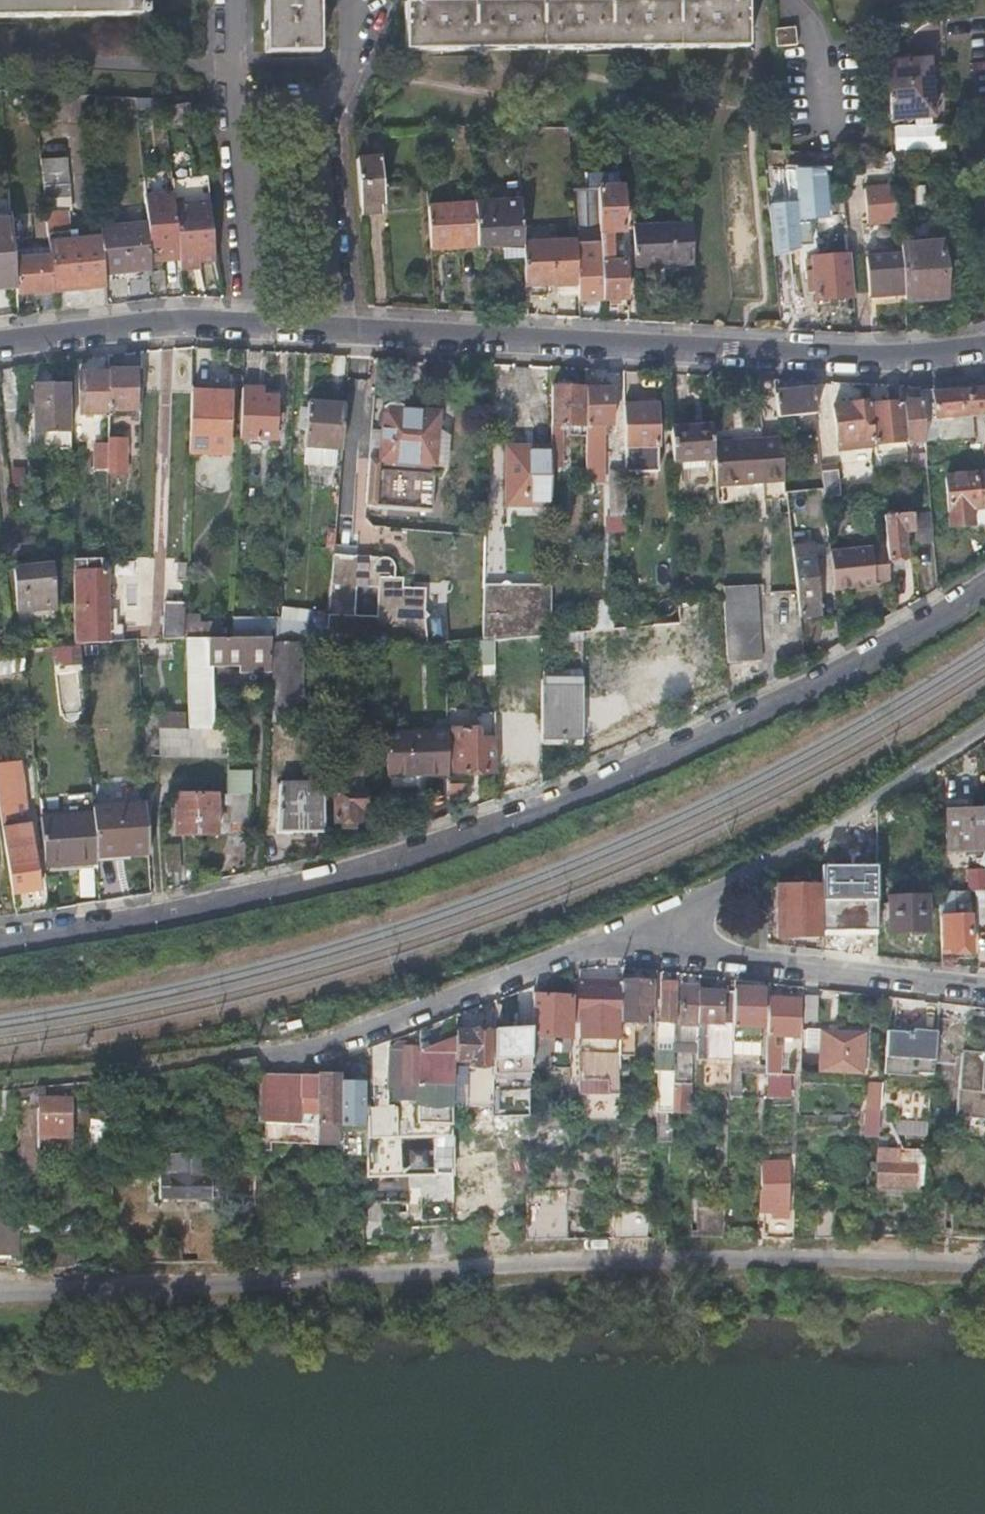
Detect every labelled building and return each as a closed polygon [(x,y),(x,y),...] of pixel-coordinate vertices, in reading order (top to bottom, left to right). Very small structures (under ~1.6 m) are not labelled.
[(139,13),(139,12),(145,12),(145,14),(191,13),(191,0),(0,0),(0,15),(139,13)] [(265,51),(319,50),(319,0),(265,0),(265,51)] [(405,3),(406,51),(749,47),(749,0),(720,1),(720,0),(707,0),(707,1),(651,1),(651,0),(640,0),(640,1),(584,2),(584,0),(571,0),(571,2),(516,2),(516,0),(502,0),(502,2),(448,3),(447,0),(435,1),(435,3),(405,3)] [(795,28),(777,30),(778,47),(797,45),(795,28)] [(885,62),(890,117),(933,113),(928,58),(885,62)] [(165,109),(164,96),(136,95),(137,107),(165,109)] [(384,202),(381,156),(357,157),(361,204),(363,204),(363,211),(382,210),(382,202),(384,202)] [(67,157),(41,159),(46,210),(48,237),(50,254),(53,289),(105,285),(100,236),(70,239),(67,210),(72,210),(67,157)] [(588,189),(598,188),(597,172),(587,172),(588,189)] [(598,188),(617,187),(616,172),(597,172),(598,188)] [(898,219),(895,184),(865,186),(868,222),(898,219)] [(598,206),(599,235),(601,255),(576,256),(578,283),(578,299),(602,299),(625,298),(624,260),(614,261),(612,235),(622,234),(621,187),(617,187),(598,188),(598,206)] [(577,208),(598,206),(598,188),(588,189),(576,189),(577,208)] [(152,259),(179,255),(174,204),(173,191),(145,194),(148,223),(152,259)] [(827,219),(843,217),(841,198),(826,200),(827,219)] [(193,262),(214,261),(209,201),(174,204),(179,255),(181,271),(194,270),(193,262)] [(524,256),(523,244),(521,201),(474,204),(477,246),(492,245),(493,250),(503,250),(503,257),(524,256)] [(474,204),(428,206),(431,248),(445,248),(445,253),(459,252),(458,247),(477,246),(474,204)] [(48,237),(46,210),(33,211),(35,238),(48,237)] [(153,268),(152,259),(148,223),(125,226),(130,271),(153,268)] [(654,260),(682,259),(680,223),(632,225),(634,264),(654,263),(654,260)] [(682,259),(693,259),(691,223),(680,223),(682,259)] [(130,271),(125,226),(101,229),(105,274),(130,271)] [(599,235),(575,235),(575,241),(576,256),(601,255),(599,235)] [(13,239),(0,240),(0,287),(16,285),(14,258),(13,249),(13,239)] [(576,256),(575,241),(549,242),(551,285),(578,283),(576,256)] [(904,291),(906,308),(926,307),(927,313),(948,311),(942,241),(900,245),(900,246),(901,252),(902,268),(904,291)] [(551,285),(549,242),(523,244),(524,256),(525,286),(551,285)] [(43,246),(13,249),(14,258),(44,255),(43,246)] [(901,252),(900,246),(865,248),(866,255),(901,252)] [(870,294),(904,291),(902,268),(901,252),(866,255),(870,294)] [(16,293),(53,289),(50,254),(44,255),(14,258),(16,285),(16,293)] [(814,270),(806,270),(808,280),(809,279),(811,289),(816,288),(817,299),(851,295),(846,254),(812,258),(814,270)] [(805,259),(806,270),(814,270),(812,258),(805,259)] [(134,368),(106,368),(106,371),(107,407),(133,407),(134,368)] [(107,407),(106,371),(78,371),(79,411),(107,411),(107,407)] [(34,446),(70,445),(69,428),(68,383),(33,383),(34,446)] [(585,385),(551,384),(551,422),(551,444),(550,452),(550,465),(565,465),(565,423),(585,423),(585,385)] [(950,416),(984,413),(984,384),(931,389),(934,417),(950,416)] [(264,387),(243,385),(241,435),(277,437),(279,395),(264,394),(264,387)] [(609,385),(585,385),(585,423),(610,422),(609,385)] [(812,388),(775,392),(778,416),(792,415),(794,430),(817,427),(812,388)] [(230,391),(191,389),(189,449),(227,451),(230,391)] [(934,417),(931,389),(919,390),(920,399),(922,419),(934,417)] [(336,446),(341,447),(345,402),(308,399),(304,444),(336,446)] [(920,399),(902,400),(906,440),(924,438),(922,419),(920,399)] [(869,403),(869,400),(833,404),(837,440),(873,436),(869,403)] [(902,400),(869,403),(873,436),(874,443),(906,440),(902,400)] [(657,402),(624,403),(625,447),(625,471),(658,470),(657,402)] [(368,456),(364,504),(372,505),(431,508),(433,472),(437,471),(441,468),(443,466),(444,464),(446,436),(435,435),(437,410),(384,406),(379,457),(368,456)] [(669,426),(671,458),(714,456),(714,447),(712,424),(669,426)] [(585,433),(585,451),(596,451),(596,433),(585,433)] [(873,436),(837,440),(838,451),(875,447),(874,443),(873,436)] [(107,437),(107,470),(123,470),(122,437),(107,437)] [(714,447),(714,456),(716,484),(785,479),(780,437),(748,440),(748,444),(714,447)] [(334,462),(336,446),(304,444),(303,460),(334,462)] [(550,452),(551,444),(533,444),(506,444),(505,503),(550,504),(550,465),(550,452)] [(822,469),(824,486),(825,496),(841,494),(837,467),(822,469)] [(625,469),(608,469),(608,515),(625,515),(625,469)] [(944,473),(950,523),(973,521),(972,505),(984,503),(984,469),(944,473)] [(914,529),(915,541),(934,540),(931,510),(912,511),(914,529)] [(887,547),(888,558),(906,557),(904,530),(914,529),(912,511),(882,514),(887,547)] [(521,521),(519,569),(539,570),(541,522),(521,521)] [(792,545),(800,617),(822,615),(814,543),(792,545)] [(831,551),(836,590),(876,585),(876,583),(891,581),(888,558),(887,547),(872,548),(871,546),(831,551)] [(332,554),(331,573),(355,575),(355,566),(356,556),(332,554)] [(331,573),(325,643),(347,644),(370,645),(383,646),(384,646),(419,644),(421,620),(425,616),(422,611),(423,590),(399,588),(400,580),(392,579),(393,568),(392,566),(389,562),(386,560),(384,559),(371,558),(370,567),(355,566),(355,575),(331,573)] [(18,610),(38,608),(34,559),(12,562),(18,610)] [(34,559),(38,608),(57,606),(52,562),(35,564),(34,559)] [(176,578),(185,579),(186,560),(173,560),(173,569),(176,569),(176,578)] [(73,566),(75,645),(79,645),(124,639),(123,622),(106,622),(106,596),(110,596),(113,593),(113,588),(110,586),(105,585),(105,571),(97,571),(97,565),(73,566)] [(485,583),(483,638),(494,637),(541,633),(550,632),(550,583),(485,583)] [(723,592),(724,599),(729,667),(758,665),(753,590),(723,592)] [(163,599),(162,637),(184,636),(185,599),(163,599)] [(679,601),(680,620),(684,620),(687,619),(687,620),(697,620),(696,600),(679,601)] [(280,619),(261,617),(259,633),(309,638),(312,611),(281,607),(280,619)] [(654,622),(655,736),(666,731),(666,703),(658,703),(658,699),(685,699),(684,620),(680,620),(654,622)] [(624,625),(582,629),(582,638),(624,634),(624,625)] [(541,633),(494,637),(495,657),(541,652),(541,635),(541,633)] [(240,668),(270,668),(270,636),(231,636),(185,636),(189,727),(211,727),(211,663),(239,662),(240,668)] [(303,722),(302,640),(278,637),(270,636),(270,668),(269,722),(303,722)] [(383,646),(370,645),(370,659),(384,659),(384,646),(383,646)] [(52,647),(53,666),(78,666),(77,646),(52,647)] [(583,685),(541,685),(542,733),(582,733),(583,696),(583,685)] [(583,696),(582,733),(593,733),(616,733),(615,696),(590,696),(583,696)] [(535,718),(498,719),(499,769),(531,768),(530,757),(536,757),(535,718)] [(397,719),(385,719),(386,772),(449,771),(448,730),(397,731),(397,719)] [(496,770),(496,737),(478,737),(478,725),(453,726),(454,771),(496,770)] [(211,727),(189,727),(159,727),(159,755),(227,755),(228,727),(211,727)] [(593,733),(582,733),(583,762),(595,757),(595,739),(593,733)] [(0,751),(0,810),(13,891),(39,887),(31,839),(17,840),(16,835),(25,833),(18,793),(20,793),(17,773),(12,774),(10,760),(2,762),(0,751)] [(336,788),(365,789),(365,759),(336,759),(336,788)] [(325,830),(324,781),(276,782),(276,831),(325,830)] [(365,807),(365,789),(336,788),(336,819),(341,819),(355,819),(360,819),(360,807),(365,807)] [(176,808),(171,808),(171,833),(218,833),(217,792),(177,793),(176,808)] [(250,818),(251,792),(235,792),(234,818),(250,818)] [(96,856),(149,852),(146,802),(92,806),(93,812),(96,856)] [(945,810),(946,825),(952,824),(953,850),(984,849),(984,809),(945,810)] [(39,817),(44,864),(97,861),(96,856),(93,812),(39,817)] [(974,889),(984,889),(984,878),(974,878),(974,889)] [(822,937),(822,883),(775,883),(776,937),(815,937),(822,937)] [(952,889),(940,889),(940,915),(941,953),(971,952),(970,914),(952,915),(952,889)] [(972,889),(976,922),(984,921),(984,889),(974,889),(972,889)] [(926,895),(890,896),(891,930),(927,929),(926,895)] [(579,1019),(621,1020),(622,980),(580,979),(579,1019)] [(622,980),(621,1020),(650,1021),(651,981),(622,980)] [(660,1021),(676,1022),(678,982),(662,982),(660,1021)] [(701,990),(700,987),(683,986),(681,1024),(699,1024),(700,1021),(701,990)] [(765,990),(735,988),(735,991),(734,1022),(733,1025),(763,1027),(765,990)] [(723,991),(701,990),(700,1021),(721,1022),(734,1022),(735,991),(723,991)] [(573,995),(534,994),(533,1035),(572,1036),(573,995)] [(818,997),(805,996),(804,1022),(817,1023),(818,997)] [(800,1000),(769,999),(768,1034),(765,1096),(790,1098),(791,1076),(780,1076),(780,1048),(773,1048),(774,1035),(798,1036),(800,1000)] [(700,1021),(699,1024),(698,1042),(733,1044),(733,1039),(733,1025),(734,1022),(721,1022),(700,1021)] [(763,1040),(763,1027),(733,1025),(733,1039),(763,1040)] [(698,1054),(697,1026),(678,1027),(679,1055),(698,1054)] [(490,1030),(456,1029),(456,1035),(455,1060),(464,1060),(470,1060),(470,1064),(489,1065),(490,1030)] [(866,1032),(803,1029),(801,1070),(863,1075),(866,1032)] [(936,1077),(938,1034),(890,1031),(888,1074),(936,1077)] [(418,1100),(417,1120),(420,1120),(420,1117),(453,1118),(455,1060),(456,1035),(420,1048),(418,1100)] [(733,1039),(733,1044),(732,1072),(743,1072),(761,1073),(763,1040),(733,1039)] [(580,1074),(620,1075),(621,1051),(620,1050),(620,1040),(613,1040),(613,1050),(580,1050),(580,1074)] [(398,1100),(418,1100),(420,1048),(420,1045),(397,1044),(397,1047),(393,1047),(392,1063),(389,1063),(389,1079),(392,1079),(392,1087),(399,1087),(398,1100)] [(965,1052),(958,1115),(984,1118),(984,1055),(965,1052)] [(801,1070),(801,1080),(863,1084),(863,1075),(801,1070)] [(660,1111),(674,1110),(673,1072),(659,1073),(660,1111)] [(732,1072),(730,1097),(742,1097),(743,1072),(732,1072)] [(676,1073),(675,1085),(690,1086),(690,1074),(676,1073)] [(259,1125),(341,1125),(342,1082),(342,1074),(260,1074),(259,1125)] [(342,1082),(341,1125),(363,1125),(364,1083),(342,1082)] [(879,1134),(883,1083),(868,1082),(864,1132),(879,1134)] [(43,1096),(38,1096),(38,1106),(38,1134),(38,1144),(39,1155),(68,1155),(68,1134),(72,1134),(71,1096),(43,1096)] [(38,1134),(38,1106),(21,1106),(22,1144),(38,1144),(38,1134)] [(104,1117),(79,1117),(80,1130),(104,1130),(104,1117)] [(923,1186),(929,1123),(922,1122),(916,1122),(915,1126),(922,1127),(921,1132),(908,1131),(907,1133),(901,1133),(900,1140),(907,1141),(906,1149),(893,1148),(894,1138),(879,1137),(877,1162),(877,1185),(882,1185),(916,1186),(923,1186)] [(453,1137),(367,1138),(366,1177),(454,1175),(453,1137)] [(208,1152),(165,1153),(165,1175),(162,1175),(162,1197),(211,1197),(211,1174),(210,1174),(210,1152),(208,1152)] [(764,1214),(763,1235),(793,1236),(794,1215),(787,1215),(789,1163),(762,1162),(760,1205),(772,1205),(772,1214),(764,1214)] [(916,1186),(882,1185),(882,1196),(915,1198),(916,1186)] [(527,1188),(525,1236),(568,1237),(568,1188),(527,1188)] [(18,1190),(0,1190),(0,1251),(19,1251),(18,1190)] [(691,1222),(691,1234),(725,1235),(726,1205),(698,1205),(697,1222),(691,1222)] [(616,1211),(615,1237),(649,1237),(649,1212),(616,1211)] [(40,1246),(40,1261),(69,1261),(69,1245),(40,1246)]
